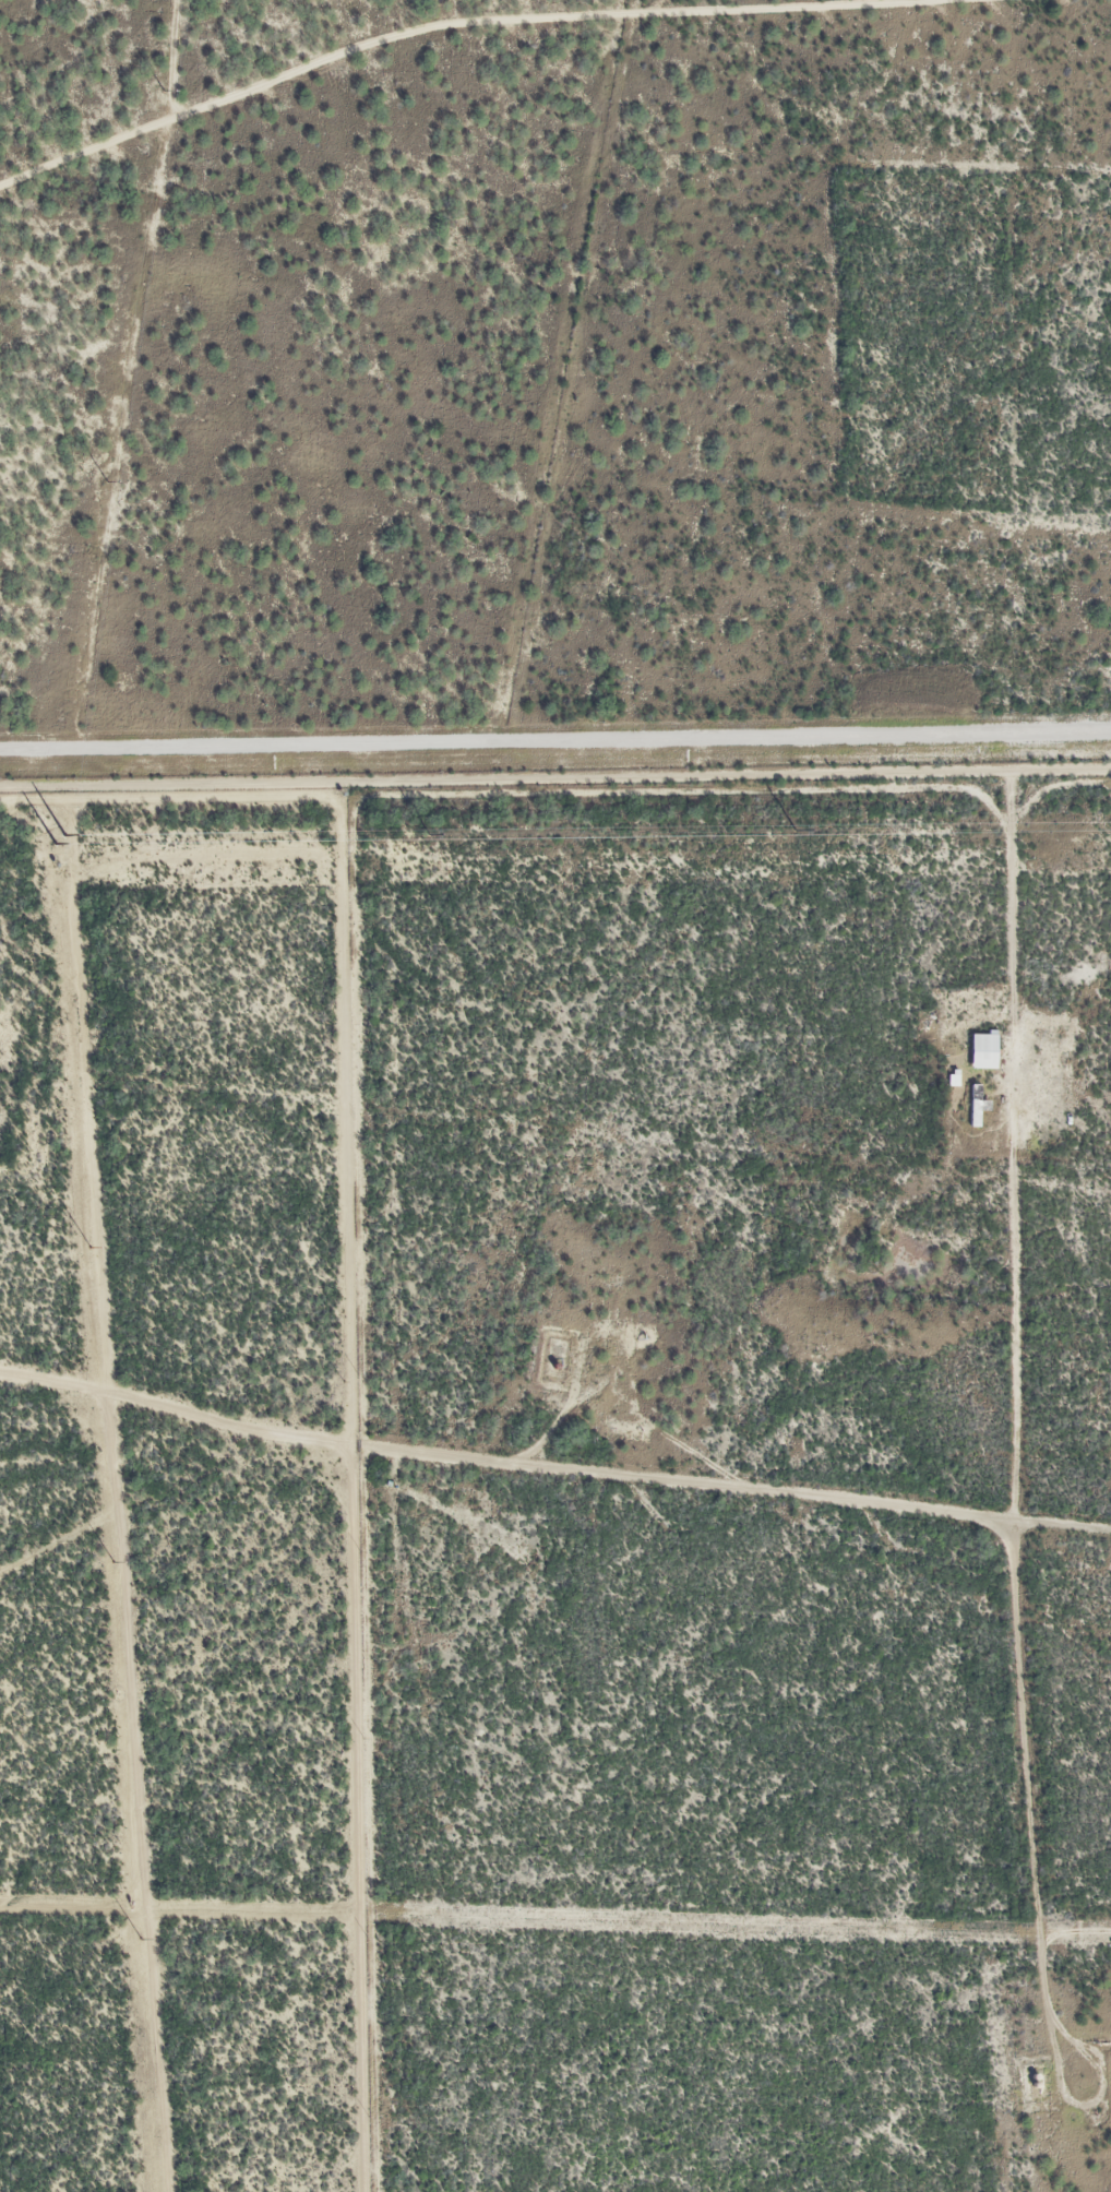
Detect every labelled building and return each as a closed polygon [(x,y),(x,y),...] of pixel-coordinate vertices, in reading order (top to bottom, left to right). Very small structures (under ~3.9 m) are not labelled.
[(975,1027),(975,1062),(1000,1062),(1000,1027),(975,1027)] [(983,1120),(983,1078),(974,1078),(974,1120),(983,1120)]
